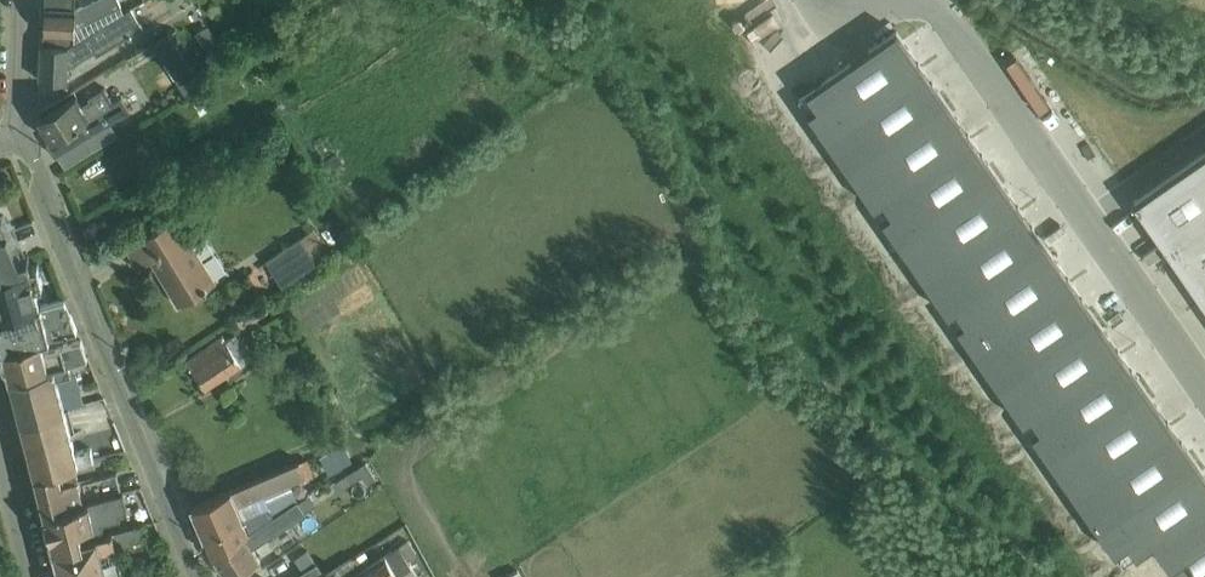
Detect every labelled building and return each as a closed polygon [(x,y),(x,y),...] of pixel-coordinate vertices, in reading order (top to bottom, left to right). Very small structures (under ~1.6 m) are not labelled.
[(124,14),(118,0),(99,0),(76,11),(76,0),(45,0),(43,47),(72,46),(124,14)] [(149,9),(163,1),(162,0),(144,0),(149,9)] [(72,46),(43,47),(41,83),(68,84),(69,67),(95,52),(97,55),(128,36),(130,38),(133,37),(131,35),(142,28),(131,9),(124,14),(72,46)] [(206,25),(194,32),(208,54),(219,47),(206,25)] [(172,35),(154,46),(185,95),(203,83),(196,73),(199,71),(183,46),(180,48),(172,35)] [(57,157),(110,124),(130,112),(122,97),(113,102),(104,89),(89,98),(90,100),(81,106),(77,98),(38,121),(50,142),(47,144),(56,158),(57,157)] [(110,124),(57,157),(65,169),(118,136),(110,124)] [(1135,202),(1200,297),(1204,303),(1204,153),(1135,202)] [(176,218),(126,248),(139,269),(150,262),(179,306),(217,283),(176,218)] [(32,267),(29,257),(21,259),(3,219),(0,220),(0,275),(32,267)] [(300,238),(264,262),(283,289),(318,265),(315,261),(329,253),(314,231),(301,239),(300,238)] [(0,275),(0,316),(40,305),(35,287),(43,285),(38,265),(32,267),(0,275)] [(0,316),(0,335),(4,350),(43,340),(77,332),(64,299),(40,305),(0,316)] [(263,303),(233,322),(239,332),(270,313),(263,303)] [(223,336),(186,360),(206,391),(252,360),(236,336),(226,342),(223,336)] [(43,340),(4,350),(12,378),(69,363),(87,359),(81,342),(64,348),(63,346),(46,351),(43,340)] [(87,359),(69,363),(72,374),(92,369),(87,359)] [(69,363),(12,378),(22,421),(64,409),(56,377),(72,374),(69,363)] [(56,377),(64,409),(69,408),(80,405),(72,374),(56,377)] [(64,409),(22,421),(36,475),(76,465),(95,461),(91,449),(77,453),(71,432),(75,431),(69,408),(64,409)] [(346,447),(332,454),(339,468),(353,461),(346,447)] [(95,461),(76,465),(78,473),(97,468),(95,461)] [(265,496),(291,485),(306,478),(300,462),(192,508),(205,537),(243,521),(245,520),(244,519),(239,507),(262,497),(265,496)] [(366,463),(346,476),(351,484),(363,475),(368,484),(376,479),(366,463)] [(76,465),(36,475),(46,513),(123,493),(117,474),(82,485),(78,473),(76,465)] [(291,485),(265,496),(274,517),(298,501),(291,485)] [(123,493),(46,513),(55,549),(85,541),(83,533),(103,527),(102,521),(128,514),(123,493)] [(239,507),(244,519),(267,509),(262,497),(239,507)] [(213,557),(226,576),(237,576),(262,561),(253,549),(307,514),(298,501),(274,517),(249,534),(213,557)] [(243,521),(205,537),(213,557),(249,534),(243,521)] [(113,533),(117,549),(149,541),(145,526),(113,533)] [(55,549),(62,576),(108,576),(102,554),(117,550),(117,549),(113,533),(85,541),(55,549)] [(352,576),(420,576),(409,560),(416,555),(408,542),(352,576)] [(307,550),(295,559),(303,572),(316,563),(307,550)] [(342,576),(345,576),(372,561),(365,551),(337,569),(342,576)] [(325,576),(317,565),(298,576),(325,576)]
